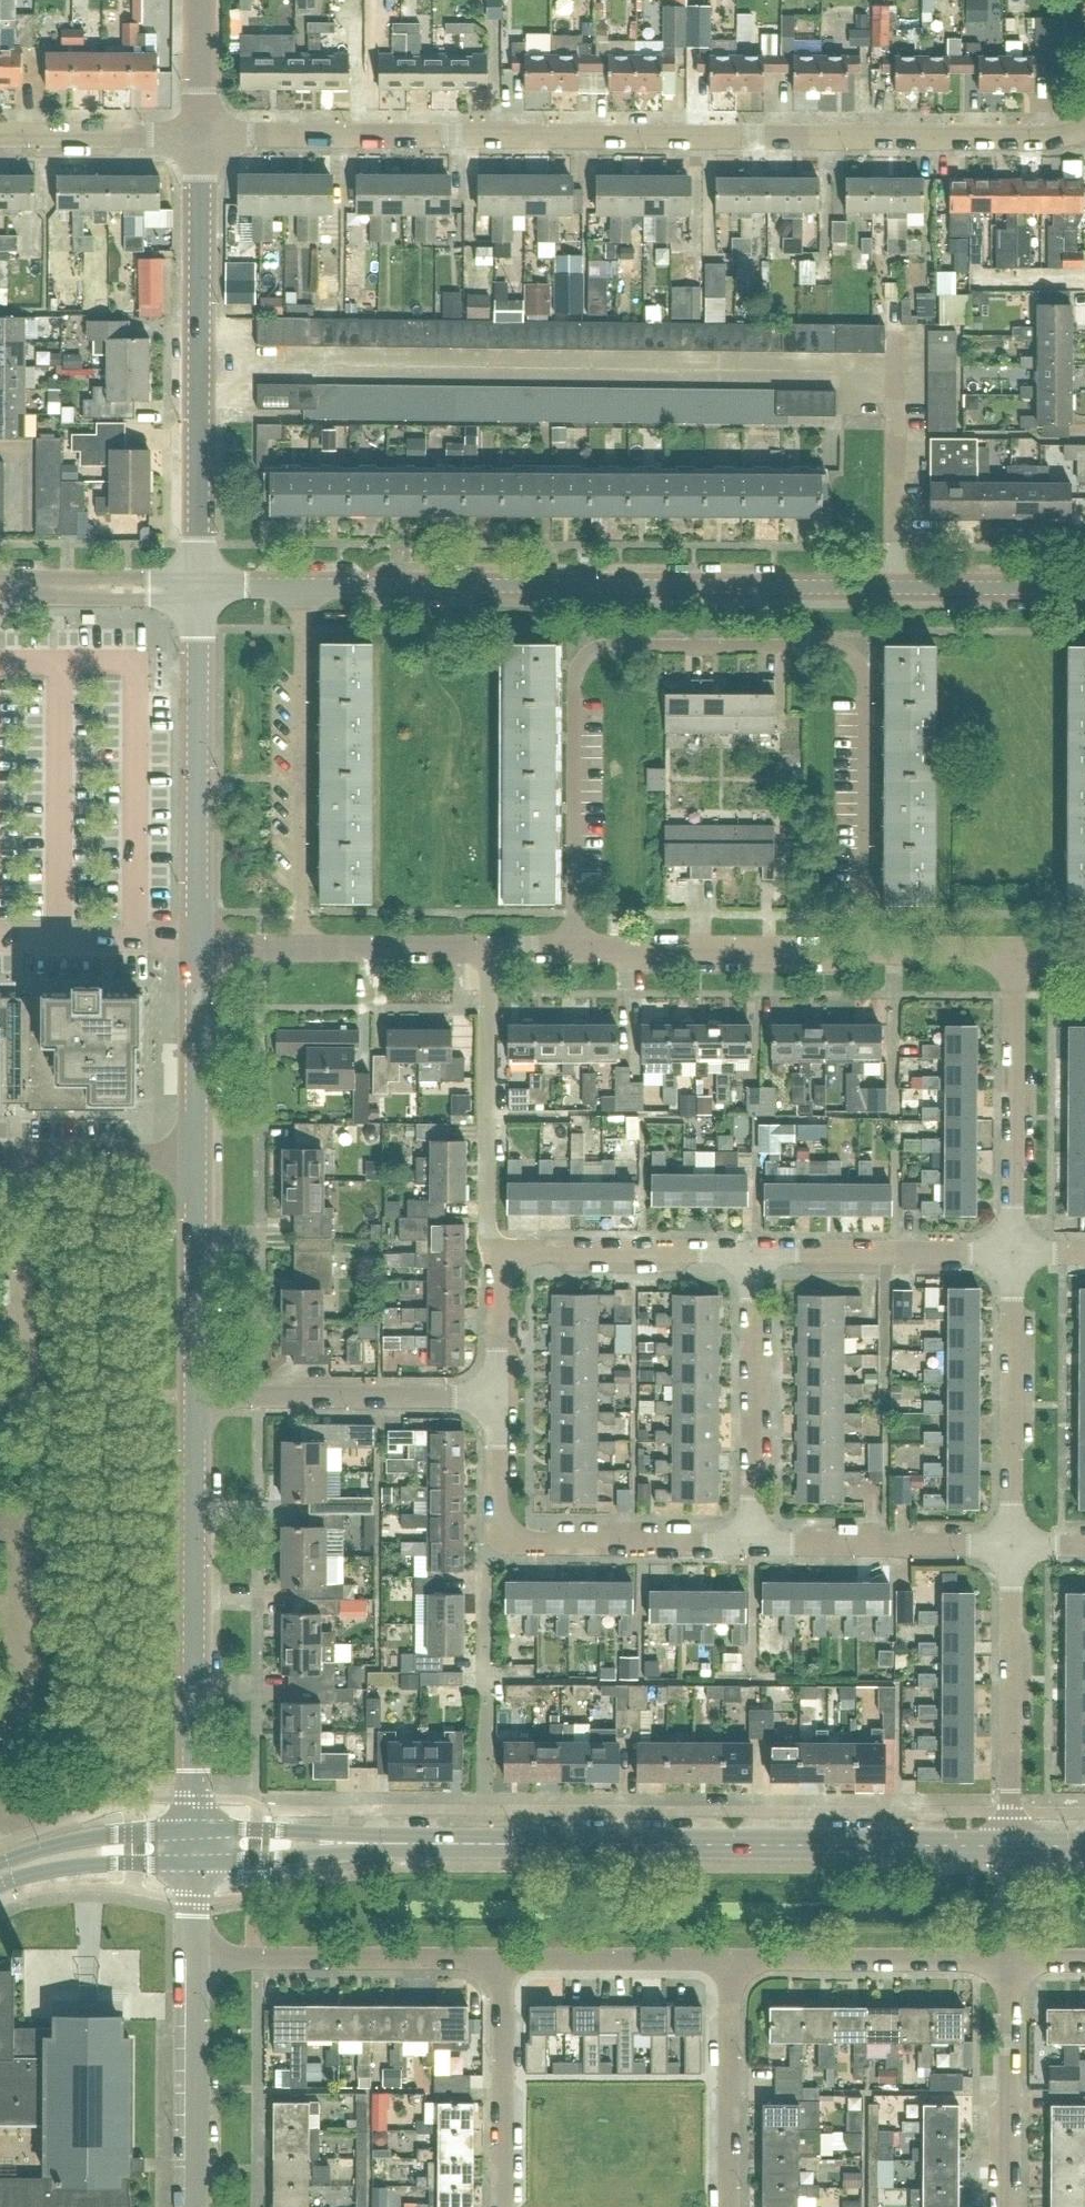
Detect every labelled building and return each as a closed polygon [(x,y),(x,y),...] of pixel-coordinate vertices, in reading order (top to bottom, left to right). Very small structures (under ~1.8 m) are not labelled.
[(23,47),(34,47),(34,14),(15,14),(16,0),(4,0),(3,87),(6,87),(6,90),(19,90),(20,87),(23,87),(23,61),(23,47)] [(240,10),(251,10),(251,0),(240,0),(240,10)] [(299,8),(315,8),(315,0),(299,0),(299,8)] [(74,3),(74,32),(76,32),(76,87),(104,87),(104,54),(80,54),(80,45),(87,45),(87,32),(85,32),(85,3),(74,3)] [(663,47),(686,47),(687,5),(663,5),(663,47)] [(687,5),(686,47),(710,47),(710,5),(687,5)] [(888,11),(872,11),(872,46),(888,46),(888,11)] [(783,57),(780,57),(780,72),(795,72),(795,91),(822,91),(822,57),(795,57),(795,14),(784,14),(783,57)] [(296,55),(296,89),(323,89),(323,58),(321,58),(321,33),(323,33),(323,22),(308,23),(308,55),(296,55)] [(323,22),(323,33),(335,33),(335,22),(323,22)] [(129,54),(104,54),(104,87),(132,87),(132,23),(126,23),(126,45),(129,45),(129,54)] [(142,23),(132,23),(132,87),(160,88),(160,60),(160,54),(147,54),(147,34),(142,34),(142,23)] [(380,55),(380,60),(380,89),(408,89),(408,23),(395,23),(395,55),(380,55)] [(420,23),(408,23),(408,89),(434,89),(435,55),(420,55),(420,23)] [(461,33),(461,23),(446,23),(446,33),(461,33)] [(473,23),(461,23),(461,33),(473,33),(473,23)] [(48,54),(48,61),(48,87),(76,87),(76,32),(74,32),(65,32),(65,45),(72,45),(71,54),(48,54)] [(739,57),(738,90),(765,91),(765,72),(780,72),(780,57),(779,57),(779,35),(762,35),(761,57),(739,57)] [(296,36),(242,36),(242,88),(296,89),(296,55),(296,36)] [(553,56),(553,90),(580,90),(580,71),(595,71),(595,56),(593,56),(594,42),(579,42),(579,57),(553,56)] [(949,57),(923,57),(922,91),(949,91),(950,73),(964,73),(964,58),(961,58),(961,42),(949,42),(949,57)] [(978,91),(1005,91),(1006,58),(980,58),(980,42),(966,42),(966,58),(964,58),(964,73),(978,73),(978,91)] [(598,56),(595,56),(595,71),(609,71),(609,90),(636,90),(636,57),(605,56),(605,52),(598,52),(598,56)] [(553,90),(553,56),(521,56),(521,53),(513,53),(513,60),(513,71),(526,71),(526,89),(553,90)] [(676,72),(676,61),(676,53),(669,53),(669,57),(636,57),(636,90),(663,90),(663,71),(676,72)] [(738,90),(739,57),(707,57),(707,53),(698,53),(698,72),(711,72),(711,90),(738,90)] [(854,58),(822,57),(822,91),(849,91),(849,72),(861,73),(862,54),(854,54),(854,58)] [(323,58),(323,89),(350,89),(350,55),(335,55),(335,58),(323,58)] [(461,89),(461,58),(448,58),(448,55),(435,55),(434,89),(461,89)] [(489,89),(489,60),(489,55),(474,55),(474,58),(461,58),(461,89),(489,89)] [(922,91),(923,57),(883,57),(883,72),(895,72),(895,91),(922,91)] [(1045,58),(1006,58),(1005,91),(1032,91),(1033,73),(1045,73),(1045,58)] [(147,112),(164,111),(164,92),(146,93),(147,112)] [(11,176),(0,176),(0,216),(11,216),(11,176)] [(17,216),(17,209),(37,209),(37,176),(11,176),(11,216),(17,216)] [(73,251),(85,251),(85,235),(85,209),(85,176),(59,176),(59,209),(73,209),(73,251)] [(85,176),(85,209),(110,209),(110,176),(85,176)] [(125,217),(136,217),(135,176),(110,176),(110,209),(125,209),(125,217)] [(136,217),(136,236),(136,251),(144,251),(144,209),(162,209),(161,176),(135,176),(136,217)] [(253,241),(264,241),(264,177),(241,177),(241,212),(254,213),(253,241)] [(264,177),(264,241),(272,242),(272,213),(287,213),(287,177),(264,177)] [(309,242),(309,177),(287,177),(287,213),(300,213),(300,242),(309,242)] [(332,213),(332,202),(332,177),(309,177),(309,242),(319,242),(319,213),(332,213)] [(382,242),(382,177),(359,177),(359,213),(372,213),(372,242),(382,242)] [(404,214),(405,177),(382,177),(382,242),(390,242),(390,214),(404,214)] [(427,243),(427,177),(405,177),(404,214),(418,214),(418,243),(427,243)] [(450,214),(450,203),(451,177),(427,177),(427,243),(437,243),(437,214),(450,214)] [(504,258),(504,177),(481,177),(481,215),(494,215),(493,273),(502,273),(502,258),(504,258)] [(504,177),(504,258),(512,258),(512,215),(527,215),(527,177),(504,177)] [(540,244),(549,244),(549,178),(527,177),(527,215),(540,215),(540,244)] [(573,178),(549,178),(549,244),(559,245),(559,216),(572,216),(572,213),(582,213),(582,190),(573,189),(573,178)] [(621,244),(622,178),(599,178),(598,215),(612,215),(612,244),(621,244)] [(644,216),(645,178),(622,178),(621,244),(630,244),(630,216),(644,216)] [(667,245),(667,178),(645,178),(644,216),(658,216),(658,245),(667,245)] [(690,216),(690,205),(690,179),(667,178),(667,245),(677,245),(677,216),(690,216)] [(717,212),(742,212),(743,212),(743,179),(717,179),(717,212)] [(768,212),(768,179),(743,179),(743,212),(742,212),(742,237),(732,237),(732,254),(752,254),(752,242),(755,242),(755,212),(768,212)] [(768,212),(793,212),(794,212),(794,179),(768,179),(768,212)] [(820,179),(794,179),(794,212),(793,212),(793,237),(783,237),(783,253),(803,253),(803,213),(820,213),(820,179)] [(873,218),(873,213),(873,179),(846,179),(846,213),(861,213),(861,218),(873,218)] [(887,218),(898,218),(898,179),(873,179),(873,213),(887,213),(887,218)] [(898,179),(898,218),(907,218),(907,213),(924,213),(925,180),(898,179)] [(1063,269),(1063,268),(1063,179),(1042,179),(1042,213),(1053,213),(1053,227),(1048,227),(1049,269),(1063,269)] [(1084,179),(1063,179),(1063,268),(1084,268),(1084,253),(1078,253),(1078,227),(1073,227),(1073,213),(1084,213),(1084,179)] [(963,231),(970,231),(971,231),(971,180),(950,180),(950,231),(952,231),(952,244),(963,244),(963,231)] [(992,180),(971,180),(971,231),(970,231),(971,263),(984,263),(984,227),(981,227),(981,213),(992,213),(992,180)] [(1017,270),(1017,269),(1017,180),(996,180),(996,213),(1007,213),(1008,231),(997,231),(998,270),(1017,270)] [(1038,180),(1017,180),(1017,269),(1031,269),(1032,227),(1027,227),(1027,213),(1038,213),(1038,180)] [(832,221),(832,243),(847,243),(847,221),(832,221)] [(985,226),(986,262),(995,262),(994,226),(985,226)] [(11,251),(11,235),(0,235),(0,251),(11,251)] [(85,235),(85,251),(93,251),(93,235),(85,235)] [(125,251),(136,251),(136,236),(125,236),(125,251)] [(871,269),(872,237),(863,237),(863,258),(857,258),(857,269),(871,269)] [(887,253),(897,253),(898,238),(888,237),(887,253)] [(898,238),(897,253),(907,254),(907,238),(898,238)] [(492,265),(492,247),(465,246),(465,265),(492,265)] [(703,250),(689,250),(690,286),(703,286),(703,250)] [(555,255),(555,312),(584,312),(584,273),(582,273),(582,255),(555,255)] [(164,305),(163,259),(140,260),(141,305),(164,305)] [(799,259),(799,284),(816,284),(816,259),(799,259)] [(705,307),(705,321),(725,322),(726,264),(705,263),(705,307)] [(259,280),(259,265),(230,265),(230,280),(259,280)] [(939,269),(939,291),(959,291),(959,269),(939,269)] [(329,291),(345,291),(346,271),(330,271),(329,291)] [(607,315),(607,278),(588,278),(588,315),(607,315)] [(507,319),(507,299),(507,280),(495,280),(494,319),(507,319)] [(468,293),(468,318),(490,318),(490,293),(468,293)] [(971,324),(971,318),(970,293),(939,294),(940,324),(971,324)] [(988,304),(1033,305),(1033,294),(988,293),(988,304)] [(283,314),(283,297),(261,297),(261,314),(283,314)] [(69,298),(54,298),(54,315),(69,315),(69,298)] [(935,316),(935,298),(917,298),(917,316),(935,316)] [(523,299),(507,299),(507,319),(523,319),(523,299)] [(746,299),(738,310),(753,322),(762,311),(746,299)] [(345,315),(344,300),(320,302),(321,316),(345,315)] [(665,319),(663,305),(649,306),(650,320),(665,319)] [(1038,335),(1072,335),(1072,305),(1038,305),(1038,327),(1021,327),(1021,339),(1038,339),(1038,335)] [(26,342),(26,317),(0,317),(0,342),(26,342)] [(258,346),(323,346),(324,318),(258,317),(258,346)] [(336,318),(324,318),(323,346),(336,347),(336,318)] [(349,318),(336,318),(336,347),(349,347),(349,318)] [(349,347),(361,347),(362,318),(349,318),(349,347)] [(375,319),(362,318),(361,347),(374,347),(375,319)] [(374,347),(387,347),(387,319),(375,319),(374,347)] [(400,319),(387,319),(387,347),(400,347),(400,319)] [(400,347),(412,348),(413,319),(400,319),(400,347)] [(425,319),(413,319),(412,348),(425,348),(425,319)] [(425,348),(438,348),(438,319),(425,319),(425,348)] [(451,320),(438,319),(438,348),(451,348),(451,320)] [(451,348),(463,348),(464,320),(451,320),(451,348)] [(476,320),(464,320),(463,348),(476,348),(476,320)] [(476,348),(489,349),(489,320),(476,320),(476,348)] [(502,320),(489,320),(489,349),(502,349),(502,320)] [(502,349),(514,349),(515,320),(502,320),(502,349)] [(527,320),(515,320),(514,349),(527,349),(527,320)] [(527,349),(540,349),(540,321),(527,320),(527,349)] [(553,321),(540,321),(540,349),(553,349),(553,321)] [(553,349),(565,350),(566,321),(553,321),(553,349)] [(578,321),(566,321),(565,350),(578,350),(578,321)] [(578,350),(591,350),(591,321),(578,321),(578,350)] [(604,322),(591,321),(591,350),(604,350),(604,322)] [(106,354),(106,370),(150,370),(150,338),(126,338),(126,322),(88,322),(88,340),(92,340),(92,354),(106,354)] [(604,350),(616,350),(617,322),(604,322),(604,350)] [(629,322),(617,322),(616,350),(629,350),(629,322)] [(629,350),(642,350),(642,322),(629,322),(629,350)] [(655,322),(642,322),(642,350),(655,351),(655,322)] [(655,351),(667,351),(668,322),(655,322),(655,351)] [(680,322),(668,322),(667,351),(680,351),(680,322)] [(693,323),(680,322),(680,351),(693,351),(693,323)] [(693,351),(706,351),(706,323),(693,323),(693,351)] [(719,323),(706,323),(706,351),(718,351),(719,323)] [(718,351),(731,352),(731,323),(719,323),(718,351)] [(744,323),(731,323),(731,352),(744,352),(744,323)] [(744,352),(756,352),(757,323),(744,323),(744,352)] [(770,324),(757,323),(756,352),(769,352),(770,324)] [(769,352),(782,352),(782,324),(770,324),(769,352)] [(796,324),(782,324),(782,352),(795,352),(796,324)] [(809,324),(796,324),(795,352),(809,353),(809,324)] [(822,324),(809,324),(809,353),(822,353),(822,324)] [(822,353),(835,353),(836,324),(822,324),(822,353)] [(861,325),(836,324),(835,353),(860,353),(861,325)] [(886,325),(861,325),(860,353),(885,354),(886,325)] [(929,331),(929,346),(957,346),(957,331),(929,331)] [(1072,365),(1072,335),(1038,335),(1038,339),(1038,357),(1021,357),(1021,369),(1038,369),(1038,365),(1072,365)] [(26,342),(0,342),(0,366),(26,366),(26,342)] [(957,360),(957,346),(929,346),(928,360),(957,360)] [(957,374),(957,360),(928,360),(928,374),(957,374)] [(1072,395),(1072,365),(1038,365),(1038,369),(1038,387),(1021,387),(1021,398),(1038,398),(1038,395),(1072,395)] [(26,390),(26,366),(0,366),(0,390),(26,390)] [(150,402),(150,370),(106,370),(106,386),(92,386),(92,399),(82,399),(83,418),(126,418),(126,402),(150,402)] [(957,389),(957,374),(928,374),(928,388),(957,389)] [(258,384),(258,409),(305,410),(305,419),(789,426),(789,416),(836,417),(836,391),(258,384)] [(957,403),(957,389),(928,388),(928,403),(957,403)] [(26,390),(0,390),(0,414),(25,414),(26,390)] [(1072,425),(1072,395),(1038,395),(1038,398),(1038,416),(1020,416),(1020,429),(1039,429),(1039,425),(1072,425)] [(956,417),(957,403),(928,403),(928,417),(956,417)] [(25,414),(0,414),(0,439),(25,439),(25,414)] [(928,417),(928,432),(956,432),(956,417),(928,417)] [(111,466),(111,481),(150,481),(150,450),(126,450),(126,435),(96,434),(73,434),(73,451),(99,451),(99,466),(111,466)] [(36,451),(62,451),(62,438),(36,438),(36,451)] [(930,439),(930,465),(930,516),(981,517),(981,483),(977,483),(978,454),(978,439),(930,439)] [(1041,445),(1041,465),(1049,465),(1049,445),(1041,445)] [(62,451),(36,451),(36,463),(62,463),(62,451)] [(981,517),(1012,517),(1012,483),(1007,483),(989,483),(989,454),(978,454),(977,483),(981,483),(981,517)] [(62,463),(36,463),(36,475),(62,475),(62,463)] [(1012,517),(1042,517),(1042,483),(1037,483),(1019,483),(1020,466),(1007,466),(1007,483),(1012,483),(1012,517)] [(1042,483),(1042,517),(1072,517),(1072,483),(1049,483),(1049,466),(1037,466),(1037,483),(1042,483)] [(827,475),(265,474),(265,501),(272,501),(272,515),(821,517),(821,502),(827,502),(827,475)] [(62,475),(36,475),(36,487),(62,487),(62,475)] [(62,481),(62,512),(86,513),(86,481),(62,481)] [(150,512),(150,481),(111,481),(111,497),(97,497),(97,512),(150,512)] [(62,487),(36,487),(36,499),(62,499),(62,487)] [(62,499),(36,499),(36,511),(62,511),(62,499)] [(62,523),(62,512),(62,511),(36,511),(36,523),(62,523)] [(36,523),(36,536),(62,536),(62,523),(36,523)] [(322,643),(322,708),(372,708),(372,643),(322,643)] [(505,709),(555,709),(555,644),(505,644),(505,709)] [(885,710),(935,710),(935,657),(935,646),(885,645),(885,710)] [(1084,711),(1084,646),(1068,646),(1068,656),(1068,711),(1084,711)] [(763,879),(774,879),(775,827),(674,826),(675,733),(775,733),(775,680),(763,680),(763,694),(713,694),(714,680),(691,680),(691,694),(666,694),(665,733),(666,733),(666,768),(649,768),(648,790),(666,790),(666,826),(665,826),(665,865),(691,865),(691,879),(713,879),(713,865),(763,866),(763,879)] [(372,773),(372,708),(322,708),(322,773),(372,773)] [(505,709),(504,773),(555,773),(555,709),(505,709)] [(935,775),(935,710),(885,710),(884,775),(935,775)] [(1068,775),(1084,775),(1084,711),(1068,711),(1068,775)] [(372,837),(372,773),(322,773),(322,837),(372,837)] [(504,773),(504,838),(555,838),(555,773),(504,773)] [(934,839),(935,775),(884,775),(884,839),(934,839)] [(1068,839),(1084,839),(1084,775),(1068,775),(1068,839)] [(372,837),(322,837),(322,903),(372,903),(372,837)] [(555,903),(555,838),(504,838),(504,903),(555,903)] [(934,839),(884,839),(884,904),(934,904),(934,839)] [(1068,839),(1068,904),(1084,904),(1084,839),(1068,839)] [(1,1110),(1,1103),(13,1103),(28,1103),(28,1110),(125,1110),(125,1102),(136,1102),(136,1063),(140,1063),(140,1044),(141,1044),(141,993),(100,993),(100,986),(75,986),(75,993),(29,993),(29,997),(14,997),(1,997),(2,993),(0,993),(0,1110),(1,1110)] [(669,1073),(669,1024),(668,1024),(666,1020),(656,1020),(655,1024),(642,1024),(642,1062),(643,1062),(643,1073),(663,1073),(669,1073)] [(723,1062),(723,1024),(721,1024),(719,1020),(709,1020),(708,1024),(696,1024),(696,1062),(697,1062),(697,1075),(707,1075),(707,1062),(723,1062)] [(734,1073),(734,1062),(750,1062),(750,1024),(748,1024),(746,1020),(736,1020),(734,1024),(723,1024),(723,1062),(723,1073),(716,1073),(716,1088),(729,1088),(729,1073),(734,1073)] [(799,1062),(799,1024),(798,1024),(796,1020),(786,1020),(785,1024),(772,1024),(772,1073),(784,1073),(784,1062),(799,1062)] [(537,1062),(537,1025),(535,1025),(534,1021),(523,1021),(522,1025),(510,1025),(510,1062),(537,1062)] [(537,1062),(563,1062),(564,1062),(564,1025),(561,1025),(560,1021),(550,1021),(548,1025),(537,1025),(537,1062)] [(575,1025),(564,1025),(564,1062),(563,1062),(563,1074),(572,1074),(572,1062),(591,1062),(590,1025),(588,1025),(587,1021),(577,1021),(575,1025)] [(590,1025),(591,1062),(618,1062),(618,1024),(615,1025),(614,1021),(603,1021),(602,1025),(590,1025)] [(696,1062),(696,1024),(694,1024),(693,1021),(683,1021),(682,1024),(669,1024),(669,1073),(663,1073),(663,1088),(676,1088),(676,1073),(681,1062),(696,1062)] [(810,1072),(810,1062),(826,1062),(826,1024),(825,1024),(823,1021),(812,1021),(812,1024),(799,1024),(799,1062),(799,1072),(793,1072),(792,1088),(806,1088),(806,1072),(810,1072)] [(836,1074),(836,1062),(852,1062),(853,1062),(853,1024),(851,1024),(850,1021),(839,1021),(838,1024),(826,1024),(826,1062),(826,1074),(836,1074)] [(864,1072),(864,1062),(880,1062),(880,1025),(878,1025),(876,1021),(866,1021),(865,1025),(853,1024),(853,1062),(852,1062),(852,1072),(846,1072),(846,1088),(860,1088),(860,1087),(860,1072),(864,1072)] [(946,1058),(976,1058),(976,1027),(946,1026),(946,1049),(938,1049),(938,1045),(923,1045),(923,1058),(946,1058)] [(1069,1058),(1084,1058),(1084,1026),(1070,1026),(1069,1058)] [(359,1046),(359,1030),(276,1029),(276,1053),(306,1054),(306,1105),(315,1105),(315,1102),(308,1102),(308,1088),(354,1088),(353,1122),(369,1123),(370,1072),(355,1072),(356,1046),(359,1046)] [(420,1061),(420,1029),(388,1029),(388,1056),(373,1056),(373,1093),(388,1093),(388,1081),(400,1081),(400,1061),(419,1061),(420,1061)] [(419,1081),(440,1081),(464,1081),(465,1058),(452,1057),(452,1029),(420,1029),(420,1061),(419,1061),(419,1081)] [(946,1090),(976,1090),(976,1058),(946,1058),(946,1080),(938,1080),(938,1077),(923,1077),(923,1090),(946,1090)] [(1069,1058),(1069,1089),(1084,1089),(1084,1058),(1069,1058)] [(616,1109),(631,1109),(631,1082),(630,1082),(630,1066),(615,1066),(616,1109)] [(529,1072),(530,1088),(544,1088),(544,1072),(529,1072)] [(583,1072),(583,1088),(597,1088),(597,1072),(583,1072)] [(644,1082),(631,1082),(631,1109),(644,1109),(644,1082)] [(747,1115),(761,1115),(761,1086),(747,1086),(747,1115)] [(775,1086),(761,1086),(761,1115),(775,1114),(775,1086)] [(860,1087),(860,1088),(860,1104),(853,1104),(853,1110),(887,1110),(887,1087),(860,1087)] [(509,1109),(537,1109),(537,1104),(530,1104),(530,1088),(509,1088),(509,1109)] [(544,1088),(530,1088),(530,1104),(537,1104),(537,1109),(544,1109),(544,1088)] [(597,1097),(597,1088),(583,1088),(583,1097),(597,1097)] [(676,1088),(663,1088),(663,1104),(669,1104),(676,1104),(676,1093),(676,1088)] [(729,1088),(716,1088),(716,1104),(729,1104),(729,1088)] [(806,1088),(792,1088),(792,1104),(799,1104),(806,1104),(806,1100),(806,1088)] [(860,1088),(846,1088),(846,1110),(853,1110),(853,1104),(860,1104),(860,1088)] [(1069,1089),(1069,1121),(1084,1121),(1084,1089),(1069,1089)] [(976,1121),(976,1090),(946,1090),(946,1112),(938,1112),(938,1108),(923,1108),(923,1121),(946,1121),(976,1121)] [(680,1095),(680,1116),(696,1116),(696,1095),(680,1095)] [(806,1104),(799,1104),(799,1115),(812,1115),(812,1100),(806,1100),(806,1104)] [(630,1136),(641,1136),(641,1114),(631,1114),(630,1136)] [(976,1152),(976,1121),(946,1121),(946,1143),(938,1143),(938,1139),(922,1139),(922,1152),(945,1152),(976,1152)] [(1069,1121),(1069,1152),(1084,1152),(1084,1121),(1069,1121)] [(285,1180),(323,1180),(323,1153),(333,1153),(333,1123),(295,1123),(295,1148),(285,1148),(285,1180)] [(417,1155),(417,1170),(465,1170),(466,1140),(446,1140),(446,1124),(417,1123),(417,1140),(431,1140),(431,1155),(417,1155)] [(795,1142),(795,1125),(760,1125),(760,1154),(781,1154),(781,1142),(795,1142)] [(651,1205),(683,1205),(684,1175),(661,1175),(661,1167),(665,1167),(665,1152),(652,1152),(651,1205)] [(684,1175),(683,1205),(715,1205),(715,1175),(693,1175),(693,1168),(696,1168),(696,1152),(684,1152),(684,1175)] [(715,1152),(715,1175),(715,1205),(747,1205),(747,1175),(728,1175),(728,1166),(738,1166),(738,1152),(715,1152)] [(945,1184),(976,1184),(976,1152),(945,1152),(945,1174),(938,1174),(938,1171),(922,1171),(922,1184),(945,1184)] [(1069,1152),(1068,1183),(1084,1183),(1084,1152),(1069,1152)] [(508,1213),(539,1213),(540,1183),(518,1183),(518,1176),(521,1176),(521,1160),(508,1160),(508,1213)] [(540,1160),(540,1183),(539,1213),(571,1213),(571,1183),(549,1183),(549,1176),(552,1176),(552,1160),(540,1160)] [(571,1213),(602,1213),(602,1183),(580,1183),(580,1176),(584,1176),(584,1160),(571,1160),(571,1183),(571,1213)] [(602,1160),(602,1183),(602,1213),(634,1213),(634,1183),(611,1183),(611,1176),(615,1176),(615,1160),(602,1160)] [(764,1214),(796,1214),(797,1184),(775,1184),(775,1176),(779,1176),(779,1161),(765,1161),(764,1214)] [(797,1161),(797,1184),(796,1214),(828,1215),(828,1184),(806,1184),(806,1177),(809,1177),(809,1161),(797,1161)] [(828,1215),(859,1215),(859,1184),(837,1184),(837,1177),(840,1177),(841,1161),(828,1161),(828,1184),(828,1215)] [(859,1161),(859,1184),(859,1215),(891,1215),(892,1185),(868,1185),(868,1177),(871,1177),(872,1162),(859,1161)] [(465,1201),(465,1170),(417,1170),(417,1182),(431,1182),(431,1199),(404,1199),(404,1214),(417,1215),(417,1217),(445,1217),(445,1200),(465,1201)] [(323,1207),(323,1180),(285,1180),(285,1212),(295,1212),(295,1238),(333,1238),(333,1207),(323,1207)] [(917,1183),(902,1183),(902,1209),(917,1209),(917,1183)] [(1068,1183),(1068,1215),(1084,1215),(1084,1183),(1068,1183)] [(938,1206),(938,1202),(922,1202),(922,1215),(945,1215),(945,1216),(976,1216),(976,1184),(945,1184),(945,1206),(938,1206)] [(403,1225),(403,1239),(417,1239),(417,1253),(465,1253),(465,1225),(429,1225),(429,1217),(403,1217),(403,1225)] [(285,1288),(285,1320),(322,1320),(322,1294),(333,1294),(333,1238),(295,1238),(295,1288),(285,1288)] [(429,1267),(429,1280),(465,1281),(465,1253),(417,1253),(403,1253),(403,1267),(429,1267)] [(417,1280),(403,1280),(403,1295),(417,1295),(417,1280)] [(465,1308),(465,1281),(429,1280),(428,1308),(465,1308)] [(928,1286),(929,1303),(944,1302),(943,1286),(928,1286)] [(949,1320),(979,1320),(979,1288),(949,1288),(949,1307),(925,1307),(925,1320),(949,1320)] [(894,1290),(894,1317),(912,1317),(912,1290),(894,1290)] [(606,1307),(616,1307),(616,1295),(553,1294),(553,1325),(598,1325),(598,1304),(602,1304),(606,1307)] [(674,1325),(719,1325),(719,1295),(674,1295),(674,1317),(670,1317),(666,1313),(656,1313),(656,1326),(674,1326),(674,1325)] [(799,1295),(799,1326),(844,1326),(844,1325),(844,1304),(848,1305),(852,1308),(862,1308),(862,1296),(799,1295)] [(417,1308),(402,1308),(403,1323),(417,1322),(417,1308)] [(465,1335),(465,1308),(428,1308),(428,1335),(465,1335)] [(322,1346),(322,1320),(285,1320),(285,1351),(295,1351),(295,1363),(333,1363),(333,1346),(322,1346)] [(949,1351),(979,1351),(979,1320),(949,1320),(949,1342),(941,1342),(941,1339),(925,1338),(925,1351),(949,1351)] [(616,1337),(616,1325),(598,1325),(553,1325),(553,1354),(598,1354),(598,1353),(598,1333),(602,1333),(606,1337),(616,1337)] [(718,1355),(719,1325),(674,1325),(674,1326),(674,1346),(670,1346),(666,1342),(656,1342),(656,1355),(674,1355),(674,1354),(718,1355)] [(879,1325),(844,1325),(844,1326),(799,1326),(799,1355),(844,1355),(844,1354),(844,1334),(848,1334),(852,1337),(878,1338),(879,1325)] [(379,1361),(380,1333),(364,1332),(362,1360),(379,1361)] [(464,1364),(465,1335),(428,1335),(428,1336),(403,1336),(402,1350),(428,1350),(428,1363),(464,1364)] [(361,1338),(348,1338),(348,1363),(361,1363),(361,1338)] [(948,1382),(979,1383),(979,1351),(949,1351),(949,1373),(941,1373),(941,1370),(925,1370),(925,1382),(948,1382)] [(615,1353),(598,1353),(598,1354),(553,1354),(553,1383),(598,1383),(598,1382),(598,1362),(601,1362),(605,1366),(615,1366),(615,1353)] [(674,1384),(718,1384),(718,1355),(674,1354),(674,1355),(674,1375),(670,1375),(666,1372),(656,1372),(656,1384),(674,1384)] [(844,1355),(799,1355),(799,1384),(844,1384),(844,1363),(848,1363),(852,1367),(862,1367),(862,1354),(844,1354),(844,1355)] [(615,1383),(598,1382),(598,1383),(553,1383),(553,1412),(597,1413),(597,1412),(597,1391),(601,1391),(605,1395),(615,1395),(615,1383)] [(949,1414),(979,1414),(979,1383),(948,1382),(948,1405),(941,1405),(941,1401),(925,1401),(925,1414),(949,1414)] [(718,1413),(718,1384),(674,1384),(674,1405),(670,1405),(666,1401),(656,1401),(656,1413),(674,1414),(674,1413),(718,1413)] [(862,1384),(844,1384),(799,1384),(799,1413),(844,1414),(844,1413),(844,1392),(848,1392),(852,1396),(862,1396),(862,1384)] [(615,1412),(597,1412),(597,1413),(553,1412),(553,1442),(597,1442),(597,1441),(597,1421),(601,1421),(605,1424),(615,1424),(615,1412)] [(718,1442),(718,1413),(674,1413),(674,1414),(674,1434),(670,1434),(666,1430),(656,1430),(656,1443),(674,1443),(674,1442),(718,1442)] [(861,1413),(844,1413),(844,1414),(799,1413),(799,1443),(844,1443),(844,1442),(844,1422),(848,1422),(851,1425),(861,1425),(861,1413)] [(948,1445),(978,1445),(979,1414),(949,1414),(948,1435),(941,1435),(941,1432),(925,1432),(925,1445),(948,1445)] [(285,1441),(284,1471),(327,1471),(327,1446),(375,1447),(375,1448),(376,1448),(376,1424),(311,1423),(311,1442),(285,1441)] [(428,1459),(464,1459),(464,1431),(389,1430),(389,1453),(389,1459),(402,1459),(402,1453),(402,1445),(428,1445),(428,1459)] [(615,1441),(597,1441),(597,1442),(553,1442),(553,1471),(597,1471),(597,1470),(597,1450),(601,1450),(605,1454),(615,1454),(615,1441)] [(718,1472),(718,1442),(674,1442),(674,1443),(674,1463),(670,1463),(666,1460),(656,1460),(656,1472),(673,1472),(718,1472)] [(861,1442),(844,1442),(844,1443),(799,1443),(799,1472),(843,1472),(843,1451),(847,1451),(851,1455),(861,1455),(861,1442)] [(948,1476),(978,1476),(978,1445),(948,1445),(948,1467),(941,1467),(941,1463),(925,1463),(924,1476),(948,1476)] [(428,1459),(416,1459),(402,1459),(389,1459),(389,1473),(417,1473),(428,1473),(428,1486),(464,1486),(464,1459),(428,1459)] [(615,1470),(597,1470),(597,1471),(553,1471),(553,1501),(597,1501),(597,1479),(601,1479),(605,1483),(615,1483),(615,1470)] [(326,1499),(327,1471),(284,1471),(284,1500),(311,1500),(311,1513),(344,1514),(345,1499),(326,1499)] [(718,1502),(718,1472),(673,1472),(673,1493),(669,1493),(666,1489),(656,1489),(656,1502),(718,1502)] [(861,1472),(843,1472),(799,1472),(799,1502),(843,1503),(843,1481),(847,1481),(851,1484),(861,1484),(861,1472)] [(893,1475),(893,1502),(912,1502),(912,1487),(923,1487),(923,1475),(893,1475)] [(941,1498),(941,1495),(925,1495),(925,1507),(978,1508),(978,1476),(948,1476),(948,1498),(941,1498)] [(428,1486),(417,1486),(402,1486),(402,1501),(428,1500),(428,1514),(464,1514),(464,1486),(428,1486)] [(344,1528),(344,1514),(311,1513),(310,1527),(284,1527),(284,1556),(326,1556),(326,1528),(344,1528)] [(464,1514),(428,1514),(402,1514),(402,1528),(428,1528),(428,1542),(464,1542),(464,1514)] [(428,1542),(416,1541),(402,1542),(402,1556),(417,1556),(428,1556),(428,1570),(464,1570),(464,1542),(428,1542)] [(326,1584),(326,1556),(284,1556),(284,1585),(310,1585),(310,1598),(352,1599),(352,1584),(326,1584)] [(430,1623),(463,1623),(463,1593),(444,1593),(444,1577),(415,1577),(415,1593),(430,1593),(430,1623)] [(538,1612),(539,1582),(507,1582),(507,1612),(529,1612),(529,1620),(526,1620),(525,1635),(538,1635),(538,1623),(538,1612)] [(570,1582),(539,1582),(538,1612),(560,1612),(560,1620),(556,1620),(556,1635),(569,1635),(569,1613),(570,1613),(570,1582)] [(601,1582),(570,1582),(570,1613),(591,1613),(591,1620),(588,1620),(588,1636),(601,1636),(601,1613),(601,1582)] [(633,1582),(601,1582),(601,1613),(622,1613),(622,1620),(619,1620),(619,1636),(632,1636),(632,1613),(633,1613),(633,1582)] [(795,1636),(795,1613),(795,1583),(763,1582),(763,1613),(786,1613),(786,1620),(782,1620),(782,1636),(795,1636)] [(826,1613),(827,1583),(795,1583),(795,1613),(817,1613),(817,1620),(813,1620),(813,1636),(826,1636),(826,1613)] [(858,1583),(827,1583),(826,1613),(848,1613),(848,1620),(845,1620),(845,1636),(858,1636),(858,1613),(858,1583)] [(890,1583),(858,1583),(858,1613),(880,1613),(880,1621),(876,1621),(876,1636),(889,1636),(889,1613),(890,1613),(890,1583)] [(682,1645),(683,1622),(682,1591),(650,1591),(650,1622),(672,1622),(672,1629),(669,1629),(669,1645),(682,1645)] [(714,1591),(682,1591),(683,1622),(704,1622),(704,1629),(700,1629),(700,1645),(713,1645),(714,1621),(714,1591)] [(745,1592),(714,1591),(714,1621),(735,1621),(735,1629),(732,1629),(732,1645),(744,1645),(744,1622),(745,1622),(745,1592)] [(897,1591),(897,1622),(913,1622),(913,1591),(897,1591)] [(936,1615),(936,1612),(919,1612),(919,1624),(943,1624),(974,1624),(974,1592),(944,1592),(943,1615),(936,1615)] [(1067,1625),(1084,1625),(1084,1593),(1067,1593),(1067,1625)] [(283,1613),(283,1643),(322,1644),(336,1644),(336,1630),(322,1630),(322,1614),(336,1614),(336,1599),(295,1599),(295,1613),(283,1613)] [(463,1654),(463,1623),(430,1623),(430,1653),(401,1653),(401,1670),(443,1670),(443,1654),(463,1654)] [(974,1656),(974,1624),(943,1624),(943,1647),(936,1646),(936,1643),(919,1643),(919,1656),(943,1656),(974,1656)] [(1067,1625),(1067,1656),(1084,1656),(1084,1625),(1067,1625)] [(322,1660),(322,1644),(283,1643),(283,1674),(295,1674),(294,1688),(354,1688),(354,1684),(336,1684),(336,1660),(322,1660)] [(743,1665),(743,1647),(726,1648),(727,1666),(743,1665)] [(662,1677),(662,1654),(648,1654),(648,1677),(662,1677)] [(974,1687),(974,1656),(943,1656),(943,1678),(936,1678),(936,1675),(919,1674),(919,1687),(943,1688),(974,1687)] [(1067,1656),(1067,1687),(1084,1687),(1084,1656),(1067,1656)] [(421,1686),(439,1686),(464,1686),(464,1672),(422,1672),(421,1686)] [(535,1697),(535,1684),(507,1684),(506,1697),(535,1697)] [(535,1684),(535,1697),(550,1697),(550,1684),(535,1684)] [(590,1685),(574,1685),(574,1698),(590,1698),(590,1685)] [(617,1738),(629,1738),(629,1709),(628,1709),(628,1685),(620,1685),(620,1695),(616,1695),(617,1738)] [(628,1685),(628,1709),(629,1709),(629,1738),(641,1738),(641,1742),(650,1742),(651,1709),(648,1709),(648,1685),(628,1685)] [(684,1685),(668,1685),(668,1699),(684,1699),(684,1685)] [(723,1686),(707,1686),(707,1699),(723,1699),(723,1686)] [(817,1686),(800,1686),(800,1700),(817,1700),(817,1686)] [(856,1686),(840,1686),(840,1700),(857,1700),(856,1686)] [(885,1781),(885,1743),(885,1739),(896,1739),(896,1687),(879,1687),(879,1711),(884,1711),(884,1729),(873,1729),(873,1743),(856,1743),(856,1781),(885,1781)] [(943,1718),(974,1718),(974,1687),(943,1688),(943,1709),(936,1709),(936,1706),(919,1706),(919,1718),(943,1718)] [(1067,1687),(1067,1719),(1084,1719),(1084,1687),(1067,1687)] [(283,1702),(283,1731),(322,1732),(322,1703),(336,1703),(336,1700),(354,1701),(354,1688),(294,1688),(294,1702),(283,1702)] [(381,1727),(382,1699),(368,1699),(367,1727),(381,1727)] [(750,1738),(762,1738),(762,1709),(750,1709),(750,1738)] [(774,1709),(762,1709),(762,1738),(774,1738),(774,1709)] [(590,1779),(590,1741),(574,1741),(574,1716),(565,1716),(565,1723),(563,1723),(562,1779),(590,1779)] [(943,1750),(974,1750),(974,1718),(943,1718),(943,1741),(935,1741),(935,1737),(919,1737),(919,1750),(943,1750)] [(1067,1719),(1067,1750),(1084,1750),(1084,1719),(1067,1719)] [(551,1723),(550,1741),(535,1741),(535,1779),(562,1779),(563,1723),(551,1723)] [(591,1728),(590,1741),(590,1779),(619,1780),(619,1742),(616,1741),(616,1728),(591,1728)] [(800,1743),(800,1781),(828,1781),(828,1743),(829,1729),(817,1729),(817,1743),(800,1743)] [(322,1753),(322,1732),(283,1731),(282,1761),(314,1761),(314,1778),(350,1779),(350,1753),(322,1753)] [(421,1779),(421,1741),(397,1741),(397,1731),(379,1731),(379,1769),(390,1769),(390,1779),(421,1779)] [(446,1742),(421,1741),(421,1779),(452,1779),(452,1770),(464,1770),(464,1731),(446,1731),(446,1742)] [(535,1779),(535,1741),(506,1741),(506,1779),(535,1779)] [(667,1780),(667,1742),(650,1742),(641,1742),(639,1742),(638,1780),(667,1780)] [(695,1742),(667,1742),(667,1780),(695,1780),(695,1742)] [(723,1742),(695,1742),(695,1780),(723,1780),(723,1742)] [(723,1742),(723,1780),(752,1780),(752,1742),(723,1742)] [(800,1781),(800,1743),(772,1742),(772,1781),(800,1781)] [(828,1743),(828,1781),(856,1781),(856,1743),(828,1743)] [(936,1772),(936,1768),(919,1768),(919,1781),(943,1781),(943,1782),(974,1782),(974,1750),(943,1750),(943,1772),(936,1772)] [(1067,1750),(1066,1782),(1084,1782),(1084,1750),(1067,1750)] [(131,2192),(131,2157),(131,2153),(133,2153),(133,2150),(131,2150),(131,2134),(133,2134),(133,2132),(131,2132),(132,2116),(133,2116),(133,2113),(131,2113),(132,2097),(134,2097),(134,2094),(132,2094),(132,2078),(134,2078),(134,2075),(132,2075),(132,2059),(134,2059),(134,2057),(132,2057),(132,2038),(122,2038),(122,2017),(119,2017),(119,2019),(105,2019),(105,2017),(103,2017),(100,2021),(81,2021),(78,2017),(76,2017),(75,2019),(63,2019),(63,2017),(59,2017),(59,2028),(17,2028),(15,1970),(0,1970),(0,2125),(47,2125),(47,2132),(45,2131),(45,2134),(47,2134),(47,2150),(45,2150),(45,2153),(48,2153),(48,2170),(45,2170),(45,2173),(47,2173),(47,2178),(0,2177),(0,2206),(133,2206),(131,2192)] [(438,2000),(436,2005),(435,2005),(434,2040),(434,2048),(467,2048),(467,2005),(453,2005),(451,2000),(438,2000)] [(306,2086),(306,2040),(307,2005),(274,2005),(273,2040),(297,2040),(297,2049),(293,2049),(293,2073),(295,2073),(295,2086),(306,2086)] [(339,2040),(339,2005),(307,2005),(306,2040),(330,2040),(330,2049),(326,2049),(326,2065),(339,2065),(339,2040)] [(370,2041),(371,2005),(339,2005),(339,2040),(359,2040),(359,2050),(358,2050),(358,2065),(358,2076),(370,2076),(370,2065),(370,2041)] [(403,2065),(403,2040),(403,2005),(371,2005),(370,2041),(394,2041),(394,2050),(390,2050),(390,2065),(403,2065)] [(435,2005),(403,2005),(403,2040),(426,2040),(426,2049),(422,2049),(422,2065),(434,2065),(434,2048),(434,2040),(435,2005)] [(525,2042),(525,2073),(547,2073),(547,2033),(565,2033),(565,2005),(530,2005),(530,2042),(525,2042)] [(565,2005),(565,2033),(583,2033),(583,2073),(600,2073),(600,2062),(600,2033),(599,2033),(599,2005),(565,2005)] [(633,2033),(633,2006),(599,2005),(599,2033),(600,2033),(617,2033),(617,2073),(633,2073),(633,2062),(634,2033),(633,2033)] [(667,2006),(666,2033),(684,2033),(684,2073),(701,2073),(701,2005),(667,2006)] [(666,2033),(667,2006),(633,2006),(633,2033),(634,2033),(651,2033),(650,2074),(667,2074),(667,2073),(667,2062),(666,2033)] [(775,2067),(775,2080),(803,2080),(804,2042),(803,2006),(769,2006),(769,2042),(793,2042),(793,2052),(789,2052),(789,2067),(775,2067)] [(835,2067),(836,2042),(835,2006),(803,2006),(804,2042),(826,2042),(826,2052),(822,2052),(822,2067),(835,2067)] [(835,2006),(836,2042),(859,2042),(859,2052),(854,2052),(854,2067),(867,2067),(867,2042),(867,2007),(835,2006)] [(899,2007),(867,2007),(867,2042),(890,2042),(890,2052),(886,2052),(886,2067),(899,2067),(899,2042),(899,2007)] [(899,2007),(899,2042),(923,2043),(923,2052),(918,2052),(918,2067),(931,2068),(932,2042),(931,2007),(899,2007)] [(964,2007),(931,2007),(932,2042),(955,2042),(955,2051),(951,2051),(951,2067),(963,2067),(963,2042),(964,2042),(964,2007)] [(1079,2090),(1079,2068),(1079,2043),(1079,2008),(1047,2008),(1047,2043),(1065,2043),(1065,2068),(1051,2068),(1051,2090),(1079,2090)] [(553,2062),(553,2073),(565,2073),(565,2062),(553,2062)] [(565,2062),(565,2073),(577,2073),(577,2062),(565,2062)] [(600,2062),(600,2073),(612,2073),(612,2062),(600,2062)] [(633,2062),(633,2073),(645,2073),(645,2062),(633,2062)] [(667,2062),(667,2073),(679,2073),(679,2062),(667,2062)] [(930,2090),(963,2090),(963,2074),(930,2074),(930,2090)] [(434,2075),(433,2088),(470,2088),(470,2075),(434,2075)] [(775,2080),(774,2104),(803,2104),(803,2101),(803,2080),(775,2080)] [(470,2102),(470,2088),(433,2088),(433,2102),(437,2102),(470,2102)] [(388,2109),(390,2109),(390,2092),(373,2092),(373,2129),(388,2128),(388,2109)] [(356,2093),(356,2129),(366,2129),(366,2093),(356,2093)] [(1051,2133),(1084,2133),(1084,2097),(1070,2097),(1070,2105),(1050,2105),(1051,2133)] [(273,2101),(273,2128),(309,2129),(309,2114),(319,2114),(319,2101),(273,2101)] [(803,2101),(803,2104),(774,2104),(763,2104),(762,2131),(799,2131),(799,2129),(820,2129),(820,2101),(803,2101)] [(416,2134),(437,2134),(440,2134),(440,2130),(473,2130),(474,2102),(470,2102),(437,2102),(437,2124),(430,2124),(430,2121),(416,2121),(416,2134)] [(878,2104),(868,2104),(868,2132),(878,2132),(878,2129),(878,2104)] [(902,2131),(923,2132),(959,2132),(959,2104),(923,2104),(923,2119),(902,2119),(902,2131)] [(862,2110),(846,2109),(846,2129),(862,2130),(862,2110)] [(273,2128),(273,2157),(309,2157),(318,2157),(319,2129),(309,2129),(273,2128)] [(366,2157),(366,2129),(356,2129),(356,2157),(366,2157)] [(799,2131),(762,2131),(762,2159),(799,2159),(799,2156),(819,2156),(820,2129),(799,2129),(799,2131)] [(868,2132),(868,2160),(878,2160),(878,2143),(894,2143),(894,2129),(878,2129),(878,2132),(868,2132)] [(473,2158),(473,2130),(440,2130),(440,2134),(437,2134),(437,2151),(430,2151),(430,2149),(416,2149),(416,2162),(436,2162),(440,2162),(440,2158),(473,2158)] [(923,2158),(923,2160),(959,2160),(959,2132),(923,2132),(923,2147),(913,2147),(913,2158),(923,2158)] [(1051,2133),(1051,2161),(1084,2161),(1084,2133),(1051,2133)] [(378,2147),(383,2147),(386,2145),(387,2141),(386,2137),(383,2134),(378,2134),(375,2137),(374,2141),(375,2145),(378,2147)] [(854,2169),(855,2152),(831,2151),(831,2168),(854,2169)] [(762,2159),(762,2187),(798,2187),(798,2184),(799,2167),(806,2167),(806,2169),(819,2169),(819,2156),(799,2156),(799,2159),(762,2159)] [(273,2157),(273,2185),(309,2185),(309,2157),(273,2157)] [(366,2185),(366,2157),(356,2157),(356,2185),(366,2185)] [(473,2186),(473,2158),(440,2158),(440,2162),(436,2162),(436,2179),(430,2179),(430,2177),(416,2177),(416,2190),(430,2190),(436,2190),(440,2190),(440,2186),(473,2186)] [(868,2160),(868,2187),(878,2187),(878,2160),(868,2160)] [(923,2160),(922,2188),(959,2188),(959,2160),(923,2160)] [(1051,2189),(1084,2188),(1084,2161),(1051,2161),(1051,2189)] [(610,2206),(609,2183),(598,2184),(599,2206),(610,2206)] [(762,2187),(762,2206),(799,2206),(799,2195),(805,2195),(805,2197),(819,2197),(819,2184),(798,2184),(798,2187),(762,2187)] [(273,2206),(309,2206),(309,2185),(273,2185),(273,2206)] [(366,2185),(356,2185),(356,2206),(366,2206),(366,2185)] [(473,2186),(440,2186),(440,2190),(436,2190),(430,2190),(430,2205),(416,2204),(416,2206),(473,2206),(473,2186)] [(868,2187),(868,2206),(878,2206),(878,2187),(868,2187)] [(922,2206),(958,2206),(959,2188),(922,2188),(922,2206)] [(1051,2206),(1084,2206),(1084,2188),(1051,2189),(1051,2206)] [(912,2191),(884,2189),(883,2206),(904,2206),(911,2206),(912,2191)]
